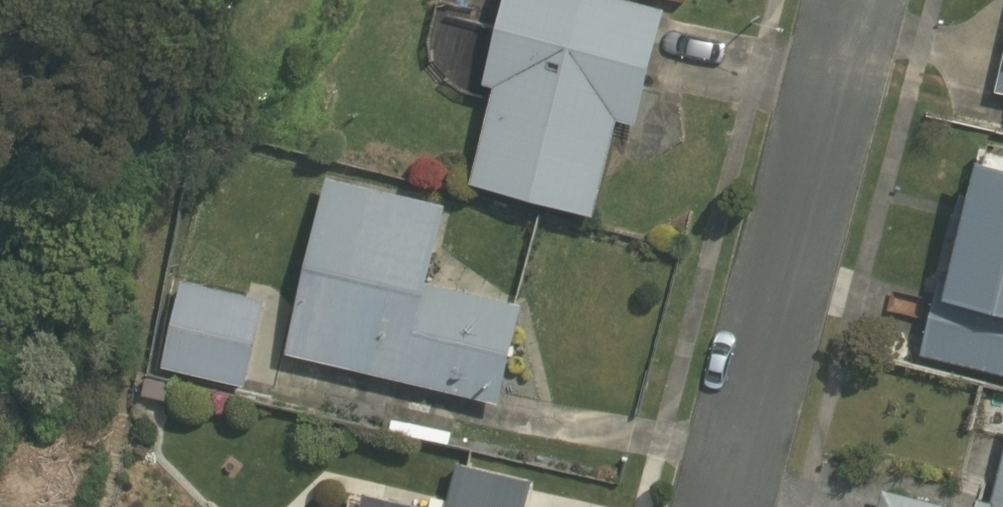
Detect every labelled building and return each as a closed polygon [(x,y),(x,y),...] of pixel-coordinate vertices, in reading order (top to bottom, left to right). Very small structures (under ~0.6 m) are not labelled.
[(597,217),(622,119),(639,124),(669,7),(642,0),(506,0),(484,84),(496,87),(471,185),(597,217)] [(1002,377),(1002,142),(982,137),(945,277),(941,276),(920,355),(922,356),(1002,377)] [(444,200),(323,175),(287,352),(498,395),(516,304),(427,286),(444,200)] [(166,367),(247,386),(267,299),(187,280),(166,367)] [(169,399),(172,381),(148,376),(144,395),(169,399)] [(450,446),(453,431),(395,420),(392,435),(450,446)] [(990,506),(1002,506),(1002,459),(990,506)] [(546,483),(458,462),(447,506),(540,506),(546,483)] [(883,489),(878,506),(953,506),(883,489)] [(368,491),(364,506),(433,506),(368,491)]
